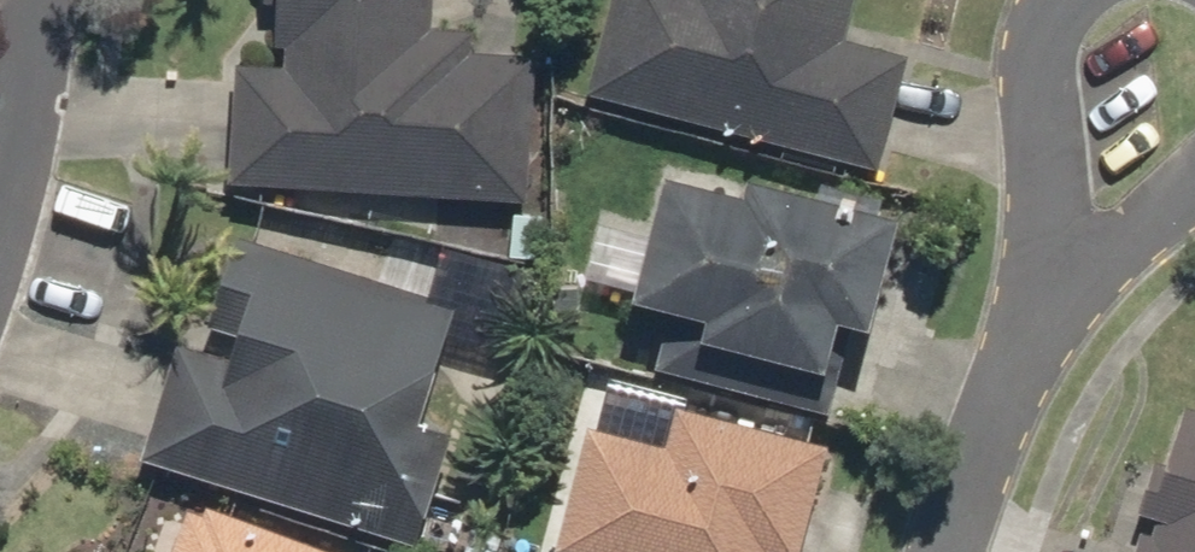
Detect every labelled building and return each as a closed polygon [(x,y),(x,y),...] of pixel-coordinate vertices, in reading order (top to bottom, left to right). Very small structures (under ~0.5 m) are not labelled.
[(218,188),(522,207),(531,60),(469,56),(470,34),(425,31),(427,0),(257,0),(252,72),(225,71),(218,188)] [(576,100),(873,175),(904,55),(844,40),(854,0),(602,0),(576,100)] [(839,426),(897,206),(813,184),(808,203),(733,183),(727,204),(653,184),(620,308),(660,318),(645,375),(839,426)] [(129,465),(409,551),(410,551),(446,438),(413,427),(450,308),(230,239),(193,355),(167,347),(129,465)] [(602,378),(588,435),(570,430),(540,551),(788,551),(818,432),(602,378)] [(1126,551),(1194,551),(1194,414),(1171,407),(1126,551)] [(183,504),(166,551),(314,551),(183,504)]
